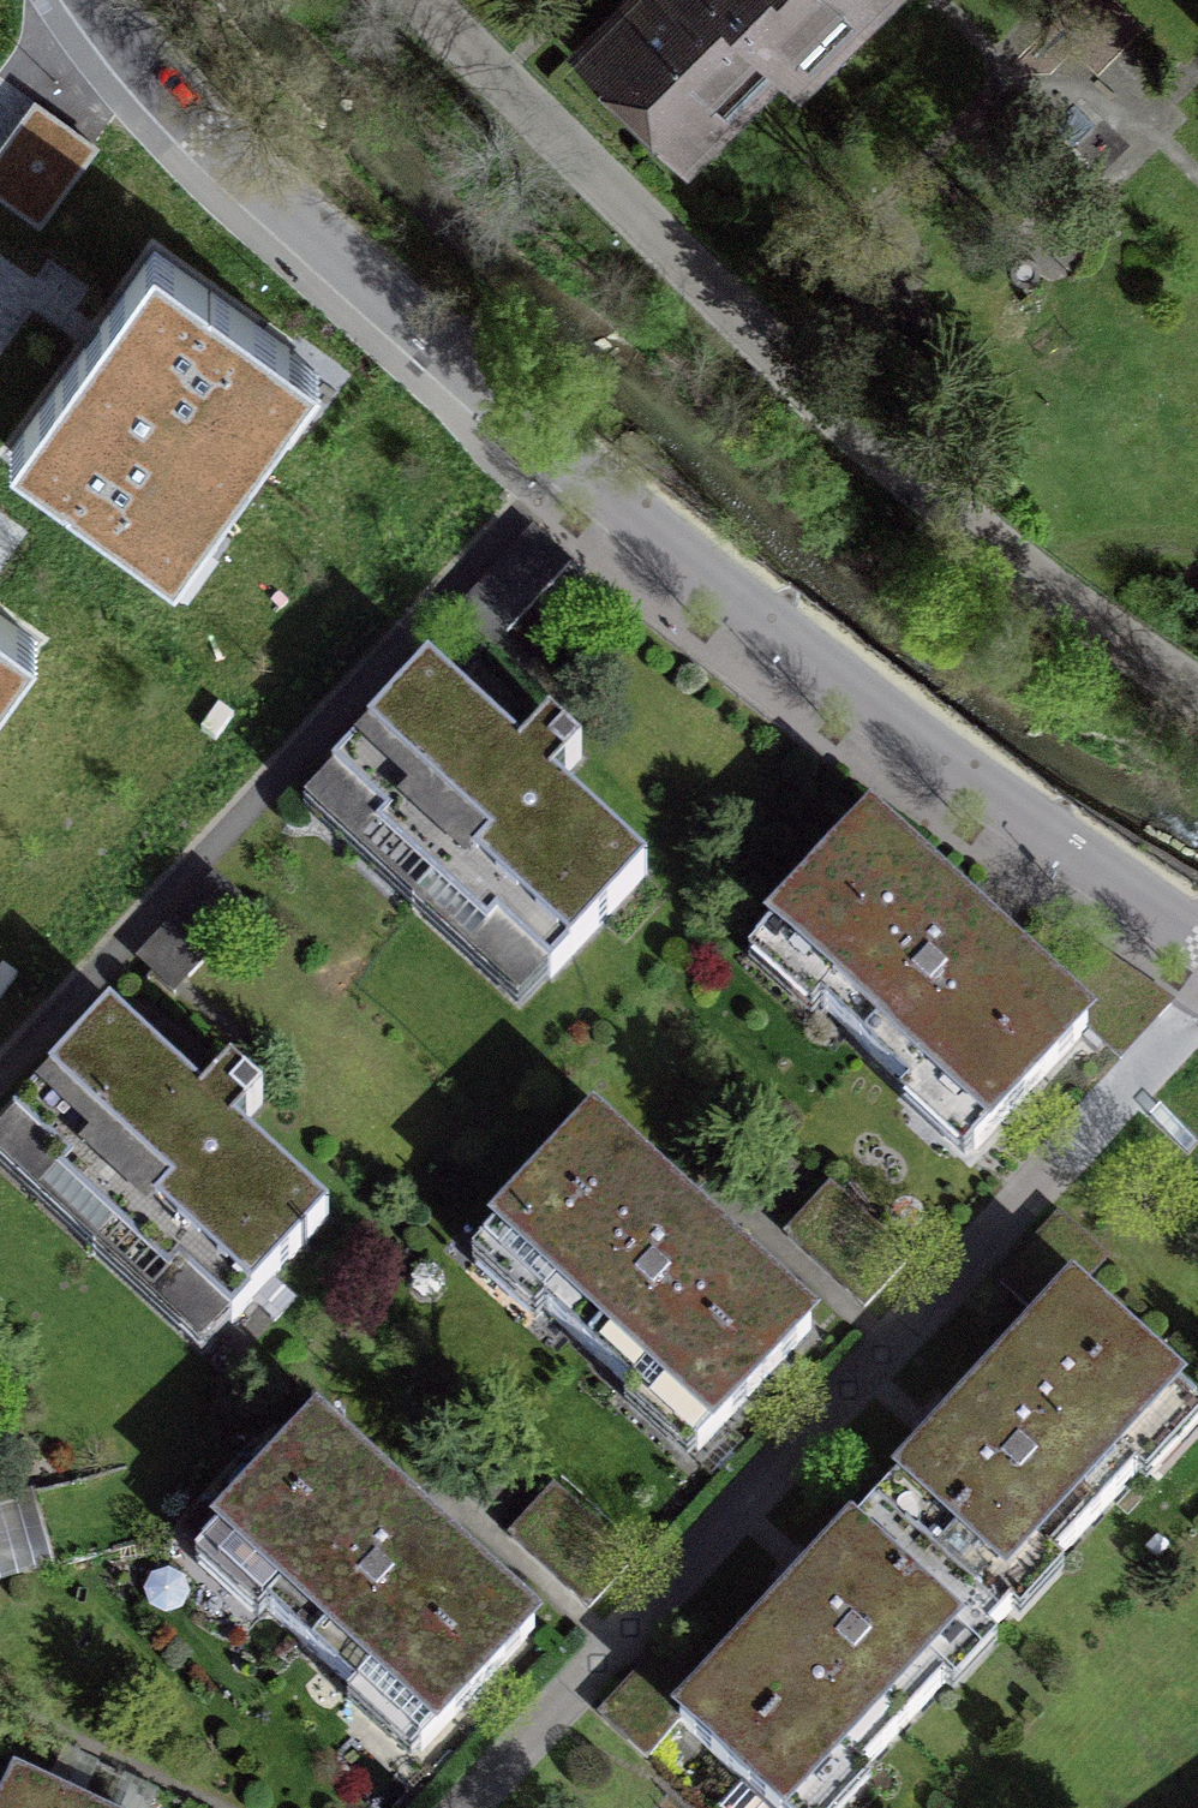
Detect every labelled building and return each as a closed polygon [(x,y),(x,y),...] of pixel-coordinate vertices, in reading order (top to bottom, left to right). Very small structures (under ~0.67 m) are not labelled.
[(585,45),(676,133),(700,109),(729,109),(780,54),(783,61),(807,37),(837,36),(874,0),(628,0),(585,45)] [(39,107),(0,154),(0,199),(38,228),(97,154),(39,107)] [(330,383),(147,255),(94,331),(2,464),(178,584),(330,383)] [(471,598),(507,631),(569,565),(534,532),(471,598)] [(39,646),(0,619),(0,702),(39,646)] [(521,758),(428,672),(332,775),(384,824),(375,834),(487,938),(496,928),(550,979),(648,874),(554,787),(581,758),(549,728),(521,758)] [(976,927),(868,828),(777,927),(841,985),(820,1008),(912,1093),(932,1071),(995,1129),(1087,1030),(1052,997),(976,927)] [(250,911),(214,877),(151,945),(188,979),(250,911)] [(1095,953),(1052,997),(1087,1030),(1119,1059),(1171,1003),(1095,953)] [(202,1103),(109,1018),(14,1121),(67,1169),(57,1181),(169,1284),(179,1273),(233,1322),(327,1220),(233,1133),(262,1102),(230,1072),(202,1103)] [(706,1233),(591,1128),(499,1229),(563,1288),(545,1308),(635,1390),(654,1370),(719,1429),(811,1327),(706,1233)] [(909,1262),(830,1188),(787,1234),(865,1308),(909,1262)] [(999,1281),(1047,1325),(1074,1293),(1105,1260),(1059,1217),(999,1281)] [(1177,1388),(1074,1293),(1047,1325),(974,1403),(876,1508),(977,1602),(1031,1544),(1052,1564),(1138,1471),(1117,1453),(1177,1388)] [(434,1539),(314,1429),(223,1529),(286,1587),(267,1608),(358,1692),(378,1670),(443,1730),(534,1630),(434,1539)] [(631,1561),(553,1490),(511,1536),(589,1607),(631,1561)] [(705,1692),(679,1723),(771,1807),(788,1807),(838,1754),(859,1773),(945,1680),(923,1660),(977,1602),(876,1508),(764,1628),(705,1692)] [(648,1757),(679,1723),(705,1692),(660,1650),(601,1714),(648,1757)] [(16,1786),(5,1807),(64,1807),(16,1786)]
